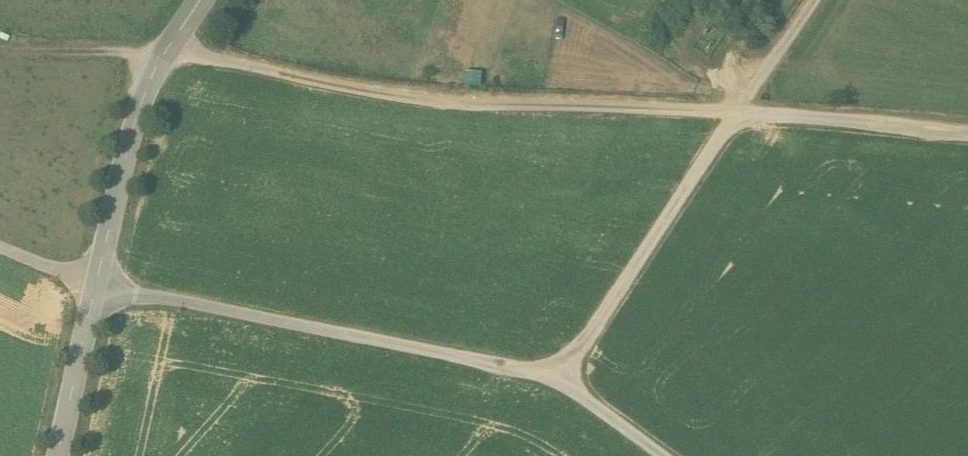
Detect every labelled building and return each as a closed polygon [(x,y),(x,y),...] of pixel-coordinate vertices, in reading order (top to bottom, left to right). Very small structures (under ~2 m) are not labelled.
[(4,51),(0,59),(6,63),(10,55),(4,51)]
